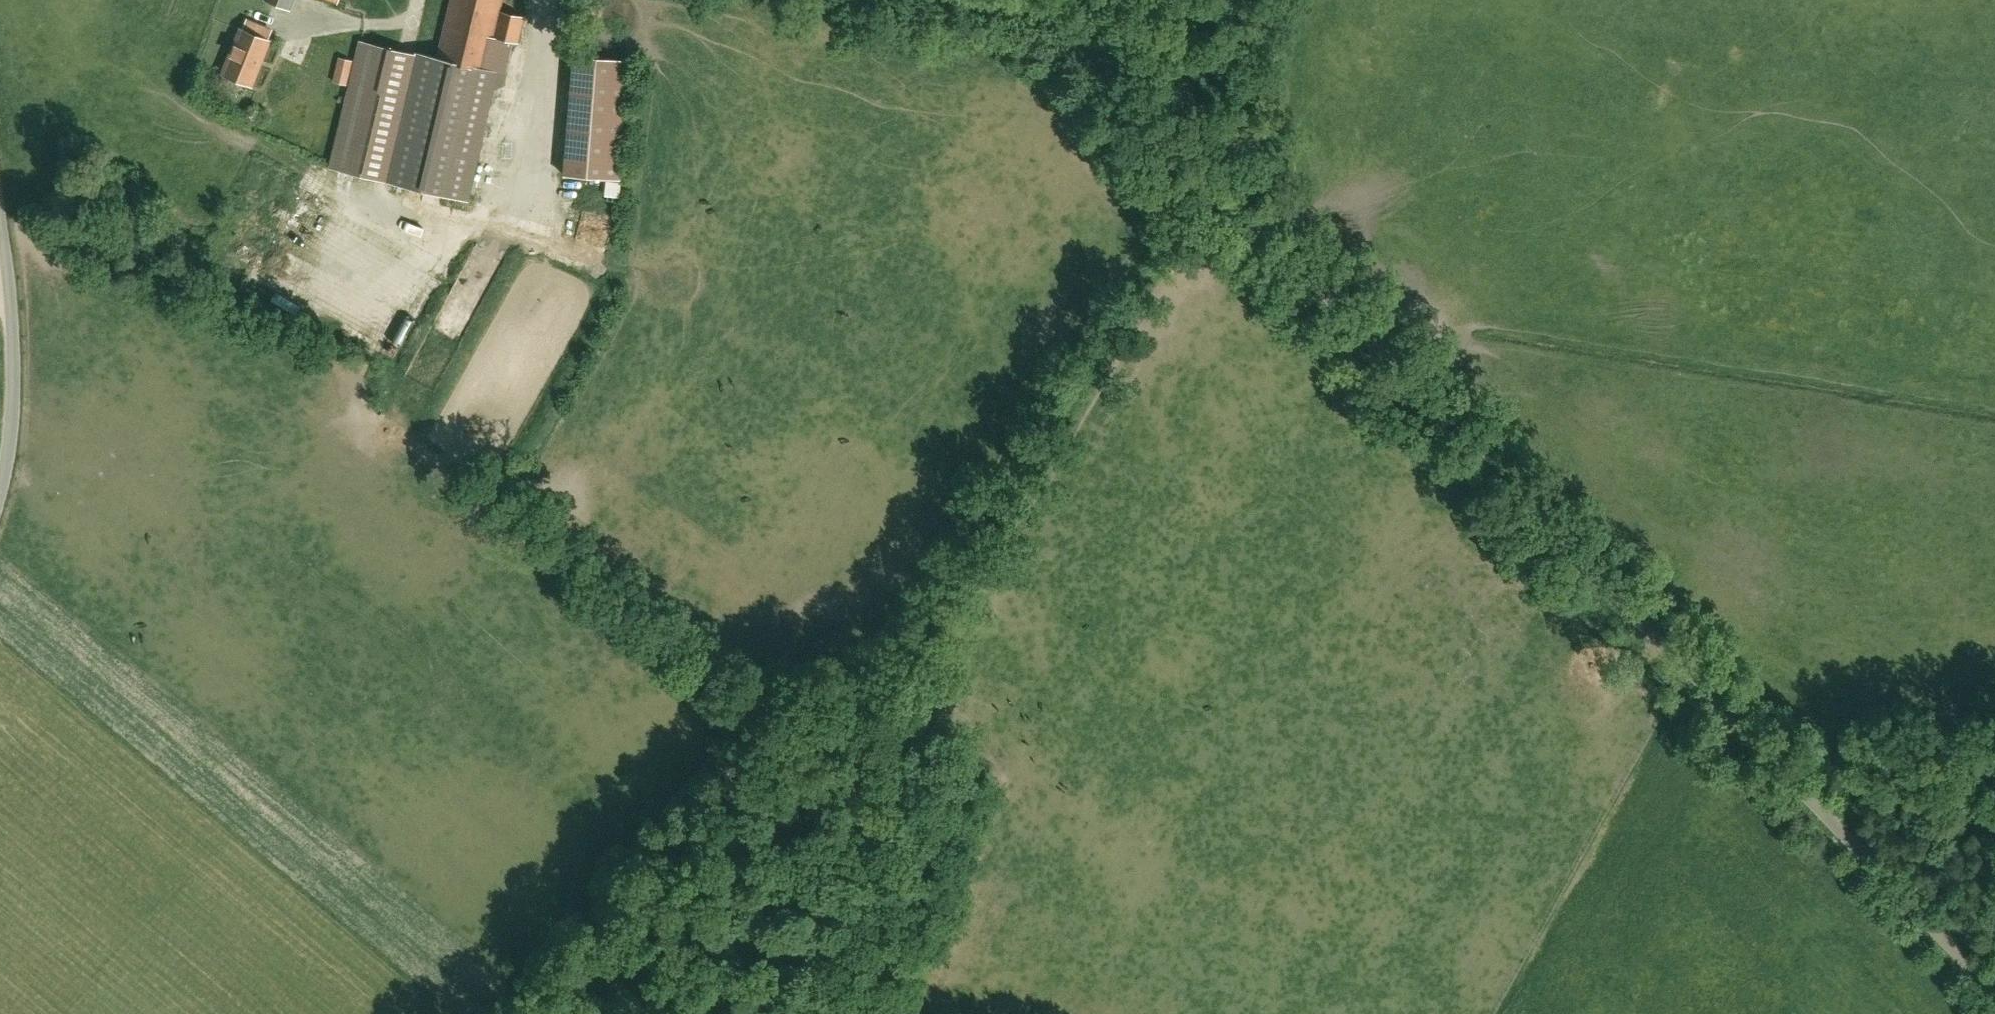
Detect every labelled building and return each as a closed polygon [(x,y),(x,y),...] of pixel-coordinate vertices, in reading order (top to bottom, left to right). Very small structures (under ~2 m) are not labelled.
[(294,0),(265,0),(290,10),(294,0)] [(330,167),(385,181),(406,185),(455,197),(467,200),(485,123),(492,93),(493,90),(502,85),(503,82),(512,41),(518,42),(518,41),(523,17),(499,11),(502,0),(451,0),(437,58),(415,52),(415,55),(360,42),(330,167)] [(267,42),(240,31),(223,73),(250,84),(267,42)] [(573,52),(567,168),(623,171),(630,55),(573,52)]
